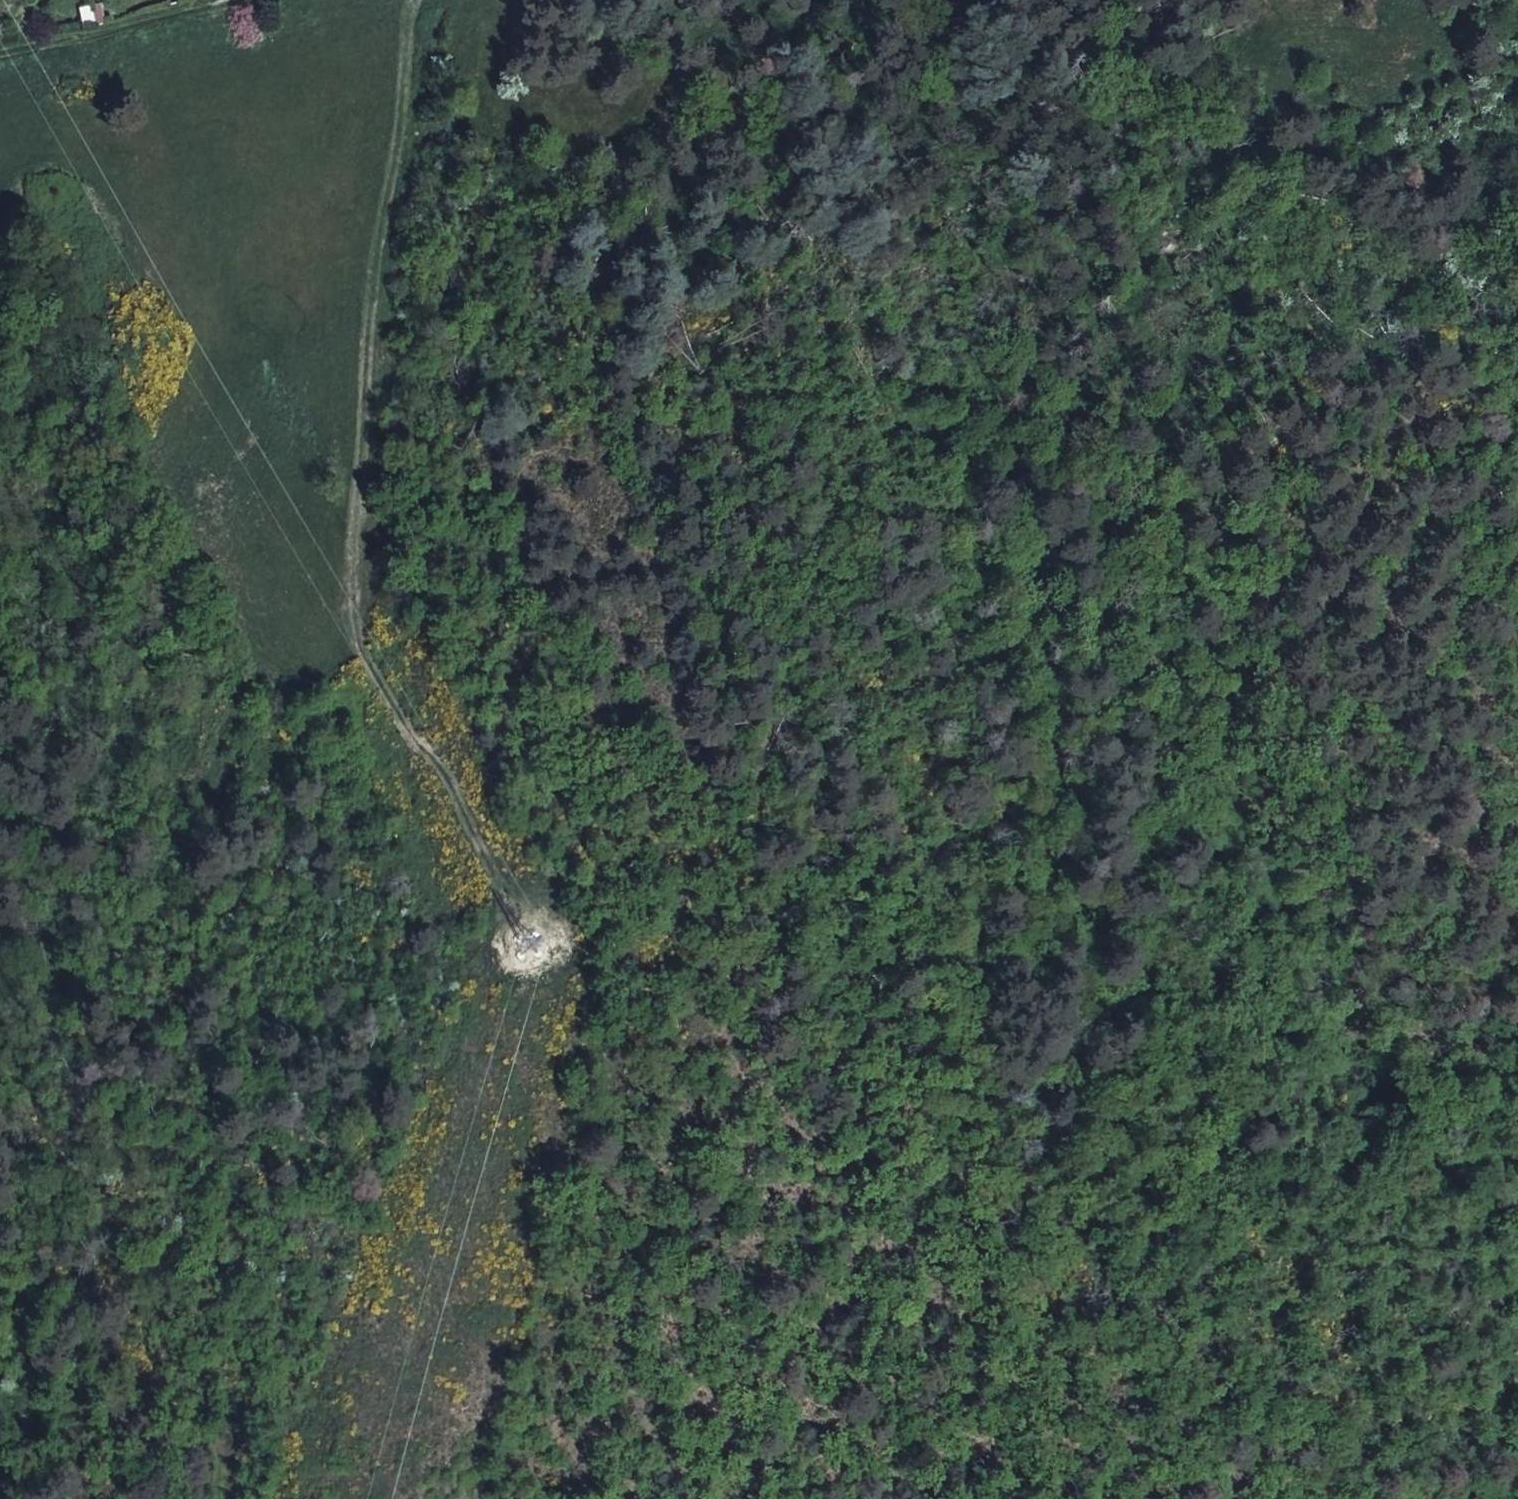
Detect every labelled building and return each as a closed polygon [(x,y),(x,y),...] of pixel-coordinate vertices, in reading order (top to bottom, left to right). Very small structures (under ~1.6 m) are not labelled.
[(79,8),(81,19),(92,17),(92,13),(91,6),(91,5),(79,8)] [(99,5),(91,6),(92,13),(100,12),(99,5)] [(102,24),(101,15),(92,17),(92,22),(93,26),(102,24)]
